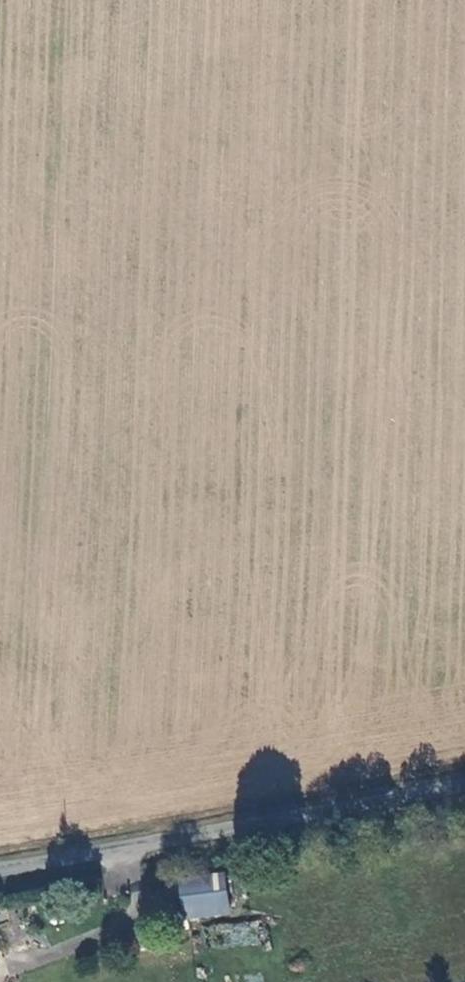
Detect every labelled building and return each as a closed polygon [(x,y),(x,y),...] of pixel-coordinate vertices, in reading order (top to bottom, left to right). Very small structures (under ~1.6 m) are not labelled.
[(187,912),(214,908),(209,876),(183,880),(187,912)]
